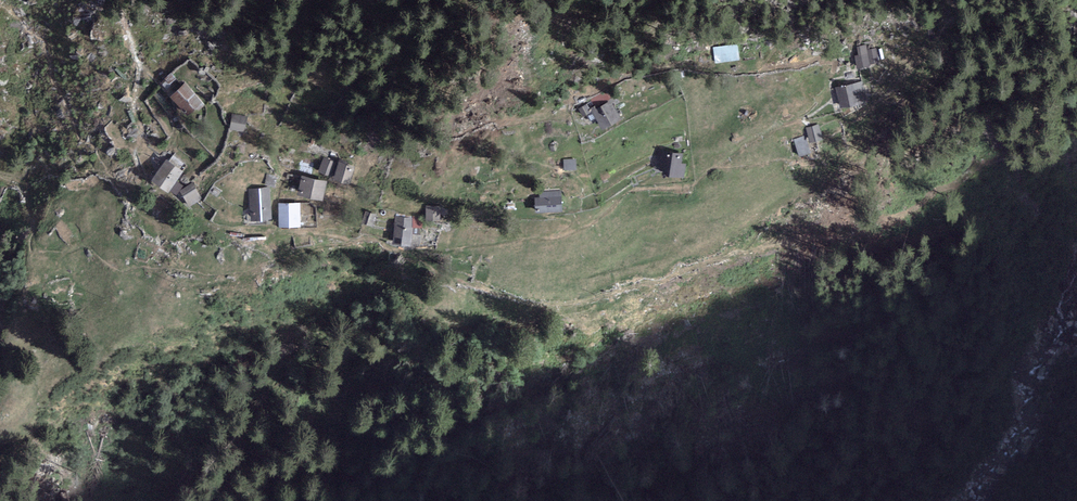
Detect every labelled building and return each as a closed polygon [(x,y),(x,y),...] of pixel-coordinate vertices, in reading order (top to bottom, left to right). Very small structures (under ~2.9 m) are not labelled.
[(738,44),(714,47),(716,63),(740,60),(738,44)] [(859,54),(855,55),(857,68),(870,66),(869,64),(879,62),(876,48),(867,50),(866,45),(857,47),(859,54)] [(169,84),(176,79),(171,73),(165,78),(169,84)] [(206,106),(186,82),(170,96),(188,116),(195,111),(198,113),(206,106)] [(862,83),(836,89),(841,107),(866,101),(862,83)] [(607,91),(590,99),(594,107),(598,105),(611,98),(607,91)] [(594,107),(590,109),(602,129),(621,119),(611,101),(599,108),(598,105),(594,107)] [(586,104),(578,109),(583,117),(591,112),(586,104)] [(247,117),(232,114),(229,129),(244,132),(247,117)] [(818,125),(808,128),(811,140),(822,137),(818,125)] [(805,136),(796,139),(800,154),(810,152),(805,136)] [(682,154),(667,151),(663,176),(684,179),(686,164),(681,164),(682,154)] [(183,172),(188,166),(173,155),(169,161),(183,172)] [(333,161),(323,157),(318,172),(328,176),(333,161)] [(169,161),(166,159),(151,180),(168,193),(183,172),(169,161)] [(577,159),(564,160),(564,170),(577,169),(577,159)] [(355,167),(339,162),(333,179),(348,185),(355,167)] [(275,187),(278,177),(268,174),(265,185),(275,187)] [(322,200),(326,182),(302,176),(298,195),(322,200)] [(201,200),(192,183),(180,190),(189,206),(201,200)] [(270,188),(248,189),(250,222),(271,220),(270,188)] [(535,212),(563,211),(562,191),(539,193),(539,198),(534,198),(535,212)] [(300,203),(278,204),(279,227),(301,227),(300,203)] [(440,207),(426,207),(426,220),(440,220),(440,207)] [(377,214),(365,211),(361,223),(373,227),(377,214)] [(423,227),(423,217),(423,215),(413,215),(413,218),(413,228),(423,227)] [(413,218),(396,217),(394,244),(412,246),(413,228),(413,218)]
